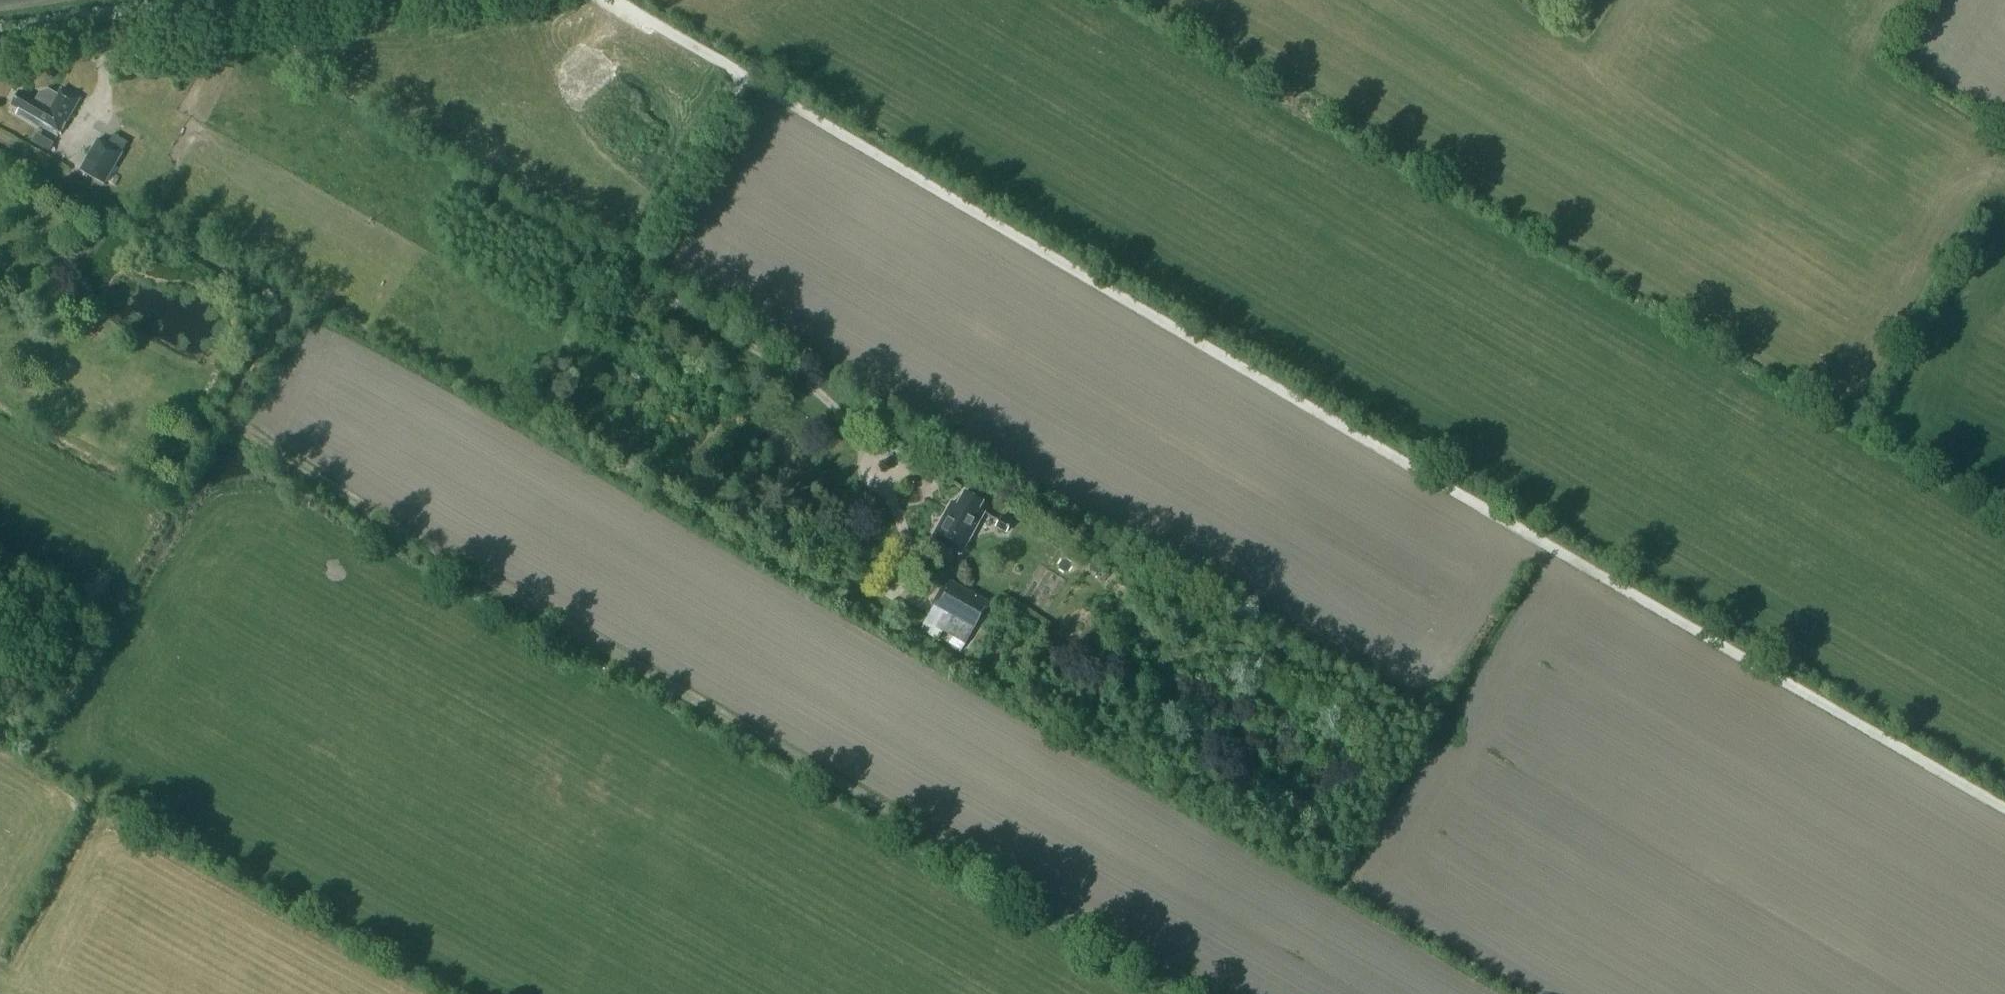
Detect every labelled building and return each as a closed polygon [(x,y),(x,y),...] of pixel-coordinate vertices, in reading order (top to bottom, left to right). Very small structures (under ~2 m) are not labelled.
[(57,97),(48,92),(40,94),(38,97),(30,92),(28,95),(20,91),(12,105),(19,109),(17,114),(40,128),(43,123),(61,133),(79,101),(61,90),(57,97)] [(80,170),(105,185),(123,153),(98,138),(80,170)] [(951,490),(949,481),(940,483),(942,492),(951,490)] [(964,550),(983,514),(977,510),(981,503),(966,494),(956,512),(950,509),(937,535),(964,550)] [(1013,522),(1002,515),(995,526),(1006,533),(1013,522)] [(1096,576),(1104,572),(1104,563),(1097,559),(1089,563),(1089,572),(1096,576)] [(988,603),(946,579),(932,604),(934,606),(925,621),(965,644),(988,603)]
